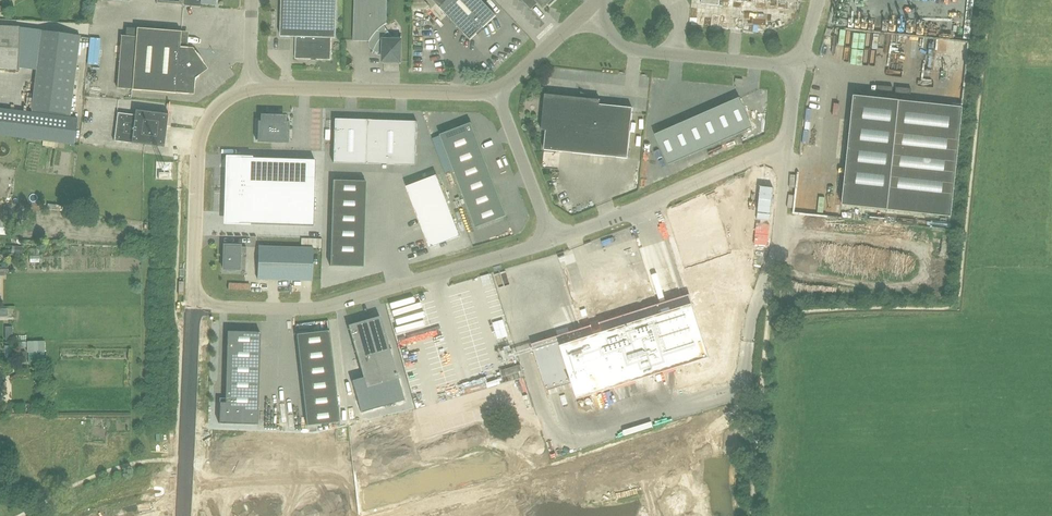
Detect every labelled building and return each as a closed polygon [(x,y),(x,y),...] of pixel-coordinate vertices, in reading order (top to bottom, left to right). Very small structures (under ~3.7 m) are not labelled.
[(336,38),(337,0),(282,0),(281,36),(296,37),(295,58),(331,59),(331,38),(336,38)] [(387,0),(354,0),(353,40),(369,41),(369,43),(370,46),(371,48),(372,50),(374,51),(376,52),(378,53),(381,53),(383,53),(383,61),(400,62),(401,36),(391,36),(384,26),(386,24),(387,0)] [(496,15),(482,0),(433,0),(470,40),(496,15)] [(9,12),(9,15),(11,15),(12,7),(0,6),(0,12),(9,12)] [(788,10),(778,12),(779,19),(789,18),(788,10)] [(764,13),(765,25),(776,25),(776,12),(764,13)] [(19,27),(0,26),(0,69),(16,70),(19,27)] [(126,27),(125,36),(136,37),(131,89),(193,94),(195,78),(207,69),(192,47),(187,47),(188,32),(181,31),(136,27),(136,28),(126,27)] [(200,37),(229,35),(228,28),(200,31),(200,37)] [(849,41),(858,42),(859,29),(849,29),(849,41)] [(44,140),(65,143),(65,142),(65,143),(73,144),(77,118),(70,117),(80,36),(41,31),(32,108),(32,112),(0,108),(0,134),(44,140)] [(435,51),(416,51),(416,60),(424,60),(424,56),(434,56),(435,51)] [(544,149),(627,158),(632,108),(600,104),(600,99),(589,98),(589,97),(582,93),(581,98),(545,94),(541,130),(546,130),(544,149)] [(854,95),(842,205),(951,216),(963,107),(854,95)] [(668,165),(752,129),(739,99),(655,135),(668,165)] [(131,142),(164,147),(167,125),(169,113),(167,112),(167,114),(135,110),(135,115),(117,112),(114,141),(131,143),(131,142)] [(262,120),(257,120),(256,140),(289,141),(289,121),(284,121),(284,117),(262,116),(262,120)] [(315,150),(324,150),(324,116),(315,116),(315,150)] [(417,121),(367,120),(334,119),(333,162),(366,163),(416,165),(417,121)] [(496,187),(490,173),(485,159),(479,144),(471,122),(440,134),(448,156),(454,170),(459,184),(465,199),(475,226),(506,214),(496,187)] [(313,226),(315,159),(241,157),(241,159),(240,159),(238,159),(237,159),(236,159),(235,160),(234,160),(233,161),(232,161),(231,162),(230,163),(229,164),(228,165),(228,166),(227,167),(227,168),(226,169),(225,212),(239,212),(239,223),(313,226)] [(821,186),(831,186),(831,174),(821,174),(821,186)] [(437,175),(406,186),(430,247),(460,236),(437,175)] [(332,180),(330,266),(367,267),(370,181),(332,180)] [(592,245),(595,255),(610,250),(606,240),(592,245)] [(239,269),(239,253),(246,253),(246,247),(240,247),(240,246),(224,245),(223,269),(227,269),(227,271),(235,271),(235,269),(239,269)] [(312,280),(313,248),(258,246),(257,279),(312,280)] [(579,329),(532,344),(546,390),(572,382),(577,399),(666,371),(672,389),(717,375),(720,384),(729,381),(742,250),(680,269),(688,294),(631,313),(625,293),(594,303),(598,316),(588,320),(583,306),(573,309),(579,329)] [(565,264),(579,261),(577,252),(563,256),(565,264)] [(659,270),(654,272),(660,295),(666,293),(659,270)] [(380,316),(348,325),(363,378),(353,381),(362,412),(404,400),(398,379),(380,316)] [(339,422),(329,330),(296,334),(306,425),(339,422)] [(257,424),(260,332),(227,331),(225,402),(219,402),(219,423),(257,424)] [(597,396),(600,408),(618,403),(614,390),(597,396)]
